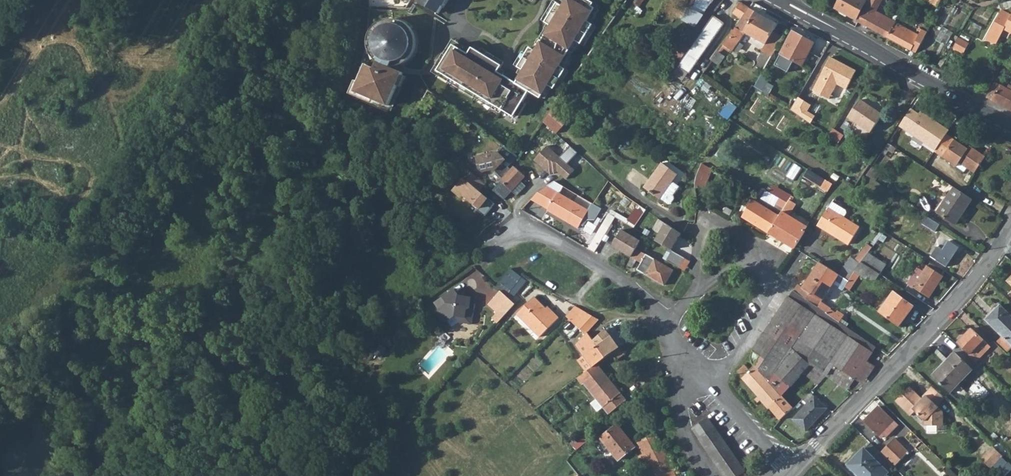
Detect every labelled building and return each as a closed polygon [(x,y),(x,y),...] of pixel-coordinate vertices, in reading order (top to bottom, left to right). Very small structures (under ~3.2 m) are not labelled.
[(418,1),(439,14),(442,8),(443,8),(449,0),(419,0),(418,1)] [(582,0),(568,0),(564,6),(558,3),(546,22),(552,26),(536,51),(530,47),(518,67),(524,70),(516,82),(496,70),(500,63),(473,46),(468,53),(453,43),(437,69),(513,117),(529,91),(540,98),(548,85),(553,89),(566,69),(560,66),(576,41),(581,44),(593,25),(588,21),(596,9),(582,0)] [(627,11),(632,14),(637,6),(639,7),(644,0),(635,0),(627,11)] [(835,9),(855,20),(866,1),(864,0),(840,0),(835,9)] [(888,38),(896,22),(875,11),(880,0),(869,0),(868,2),(858,22),(888,38)] [(741,19),(748,8),(739,2),(732,13),(741,19)] [(718,51),(714,57),(718,59),(720,56),(722,57),(728,48),(735,52),(747,34),(765,44),(777,24),(748,8),(741,19),(738,23),(718,51)] [(1010,16),(1001,11),(986,40),(996,45),(1004,30),(1010,34),(1010,15),(1010,16)] [(724,24),(713,16),(689,50),(680,63),(678,66),(689,74),(724,24)] [(896,22),(888,38),(917,53),(920,47),(927,33),(922,30),(919,35),(896,22)] [(368,66),(356,92),(387,107),(403,75),(392,69),(394,64),(399,62),(405,59),(409,53),(412,47),(411,40),(410,35),(407,31),(404,29),(399,27),(392,25),(387,26),(381,29),(376,34),(374,40),(374,47),(375,53),(378,56),(381,60),(376,70),(368,66)] [(947,44),(953,33),(944,28),(938,39),(947,44)] [(777,55),(797,68),(813,45),(792,31),(777,55)] [(664,37),(656,32),(655,34),(652,32),(650,35),(661,43),(664,37)] [(957,38),(953,46),(962,51),(967,43),(957,38)] [(689,50),(677,42),(668,54),(680,63),(689,50)] [(855,70),(830,57),(812,90),(828,99),(836,84),(846,89),(855,70)] [(760,78),(755,86),(762,91),(767,82),(760,78)] [(986,97),(1010,111),(1010,91),(994,82),(986,97)] [(811,106),(798,99),(791,111),(811,125),(815,117),(808,112),(811,106)] [(859,101),(848,118),(856,123),(852,130),(865,138),(870,131),(871,132),(882,115),(859,101)] [(554,107),(542,124),(555,135),(568,120),(554,107)] [(935,150),(945,134),(948,131),(920,112),(919,114),(910,109),(899,126),(935,150)] [(830,129),(826,136),(838,143),(842,136),(830,129)] [(935,150),(934,152),(956,168),(960,162),(966,165),(964,168),(974,174),(985,157),(969,146),(967,149),(945,134),(935,150)] [(503,178),(501,180),(516,195),(526,185),(520,179),(524,175),(514,166),(511,169),(508,166),(517,157),(508,150),(502,145),(498,151),(477,156),(479,168),(483,171),(493,168),(503,178)] [(558,159),(545,147),(533,162),(549,176),(553,171),(565,181),(573,171),(566,165),(576,154),(568,147),(558,159)] [(661,163),(644,187),(660,198),(671,182),(677,174),(661,163)] [(695,182),(695,186),(702,186),(712,170),(702,163),(700,166),(698,172),(696,178),(695,182)] [(804,178),(830,190),(834,182),(808,170),(804,178)] [(468,182),(464,178),(454,191),(462,198),(464,195),(480,208),(478,211),(486,216),(496,204),(480,191),(486,184),(474,175),(468,182)] [(671,182),(660,198),(668,203),(670,203),(673,199),(673,196),(672,195),(678,186),(671,182)] [(538,191),(529,200),(538,205),(545,194),(550,189),(545,187),(538,191)] [(954,188),(937,213),(955,225),(972,200),(954,188)] [(545,194),(538,205),(546,210),(545,210),(577,228),(587,210),(551,189),(550,189),(545,194)] [(769,232),(767,236),(776,240),(777,238),(793,248),(804,231),(803,230),(806,226),(788,215),(796,204),(789,200),(779,217),(769,232)] [(593,202),(586,217),(595,221),(602,207),(593,202)] [(744,217),(769,232),(779,217),(754,202),(744,217)] [(831,202),(827,208),(842,217),(845,213),(844,210),(831,202)] [(628,219),(636,225),(645,212),(637,207),(628,219)] [(842,217),(827,208),(817,225),(848,244),(859,227),(842,217)] [(608,214),(589,248),(594,251),(615,218),(608,214)] [(926,216),(921,224),(934,233),(940,225),(926,216)] [(665,226),(656,243),(672,252),(673,250),(682,235),(665,226)] [(613,248),(633,259),(637,250),(641,243),(622,232),(613,248)] [(935,253),(932,257),(945,266),(958,247),(947,240),(938,254),(935,253)] [(855,259),(860,263),(861,262),(868,252),(872,247),(867,243),(855,259)] [(672,270),(637,250),(633,259),(636,262),(640,264),(637,269),(663,285),(672,270)] [(672,252),(667,261),(679,268),(685,258),(673,250),(672,252)] [(868,252),(861,262),(879,274),(885,264),(868,252)] [(839,275),(849,281),(855,271),(860,263),(855,259),(850,256),(838,274),(839,275)] [(685,258),(679,268),(684,271),(690,261),(685,258)] [(802,289),(798,294),(817,307),(839,275),(838,274),(818,262),(816,265),(801,288),(802,289)] [(860,263),(855,271),(873,283),(879,274),(861,262),(860,263)] [(924,265),(912,287),(929,298),(942,276),(924,265)] [(509,269),(495,286),(505,295),(519,277),(510,269),(509,269)] [(473,304),(460,302),(461,296),(457,296),(452,288),(432,302),(437,310),(436,312),(436,314),(440,320),(446,321),(454,316),(458,322),(470,324),(473,304)] [(762,400),(769,408),(782,395),(803,373),(817,385),(827,374),(827,375),(830,370),(853,385),(857,378),(855,377),(873,352),(876,347),(817,307),(798,294),(792,290),(775,315),(761,336),(756,346),(754,350),(753,353),(753,358),(753,361),(755,365),(749,371),(746,367),(739,372),(758,393),(762,400)] [(499,291),(486,305),(495,313),(490,318),(495,323),(513,303),(499,291)] [(893,292),(879,312),(899,327),(914,306),(893,292)] [(534,297),(516,314),(539,337),(557,319),(552,313),(550,314),(534,297)] [(985,318),(1010,343),(1010,315),(1000,304),(985,318)] [(574,306),(566,319),(579,326),(587,313),(574,306)] [(579,326),(577,329),(587,334),(588,333),(598,319),(587,313),(579,326)] [(608,327),(605,329),(617,345),(621,342),(613,332),(608,327)] [(958,342),(969,353),(983,339),(971,328),(958,342)] [(605,329),(593,340),(606,356),(612,353),(613,354),(620,350),(617,345),(605,329)] [(587,353),(584,356),(591,366),(596,363),(606,356),(593,340),(588,333),(587,334),(579,343),(587,353)] [(969,353),(967,354),(976,363),(991,347),(983,339),(969,353)] [(620,350),(613,354),(617,360),(624,354),(620,350)] [(873,352),(855,377),(857,378),(863,382),(880,357),(873,352)] [(954,352),(947,358),(965,376),(972,369),(954,352)] [(584,356),(577,361),(585,371),(591,366),(584,356)] [(965,376),(947,358),(931,375),(949,393),(965,376)] [(596,363),(591,366),(585,371),(578,376),(582,382),(583,382),(608,413),(625,400),(596,363)] [(921,396),(920,394),(908,382),(894,397),(909,412),(914,407),(924,417),(924,423),(942,423),(941,408),(936,403),(925,392),(921,396)] [(929,384),(920,394),(921,396),(925,392),(936,403),(942,397),(929,384)] [(782,395),(769,408),(780,419),(793,406),(782,395)] [(815,396),(793,419),(805,430),(827,408),(815,396)] [(863,422),(876,434),(880,431),(892,419),(878,406),(863,422)] [(725,475),(737,475),(739,475),(744,471),(722,439),(708,417),(693,427),(725,475)] [(617,424),(600,438),(618,460),(634,446),(617,424)] [(655,433),(637,442),(643,454),(661,445),(655,433)] [(893,439),(890,441),(904,454),(907,452),(893,439)] [(890,441),(879,453),(893,466),(904,454),(890,441)] [(847,465),(859,475),(884,475),(893,466),(879,453),(872,446),(868,442),(847,465)] [(1001,454),(991,444),(979,456),(989,466),(1001,454)] [(643,454),(647,462),(650,461),(658,475),(675,475),(661,445),(643,454)]
